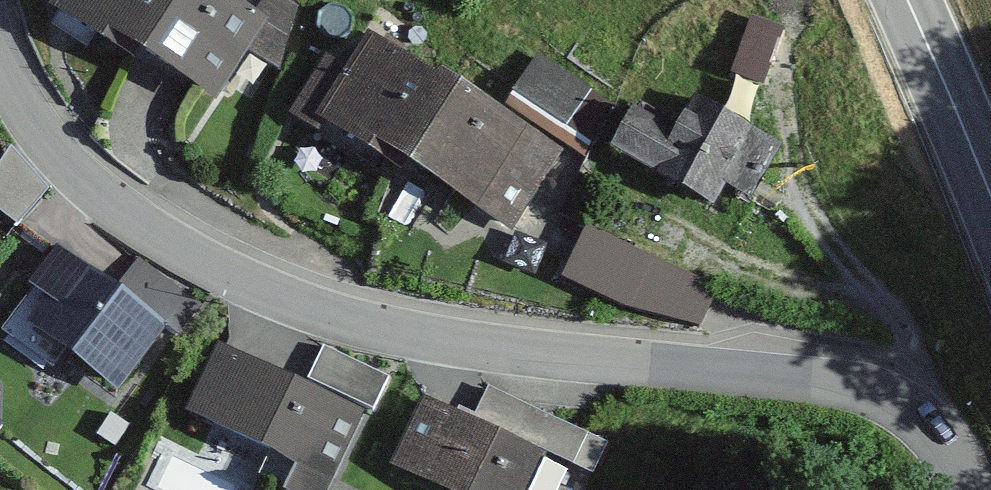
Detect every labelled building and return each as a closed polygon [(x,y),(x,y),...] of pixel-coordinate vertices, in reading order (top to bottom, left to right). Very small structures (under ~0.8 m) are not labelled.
[(168,0),(67,0),(57,21),(139,61),(168,0)] [(261,18),(223,0),(168,0),(139,61),(221,101),(261,18)] [(561,159),(365,51),(351,77),(328,64),(295,123),(514,244),(561,159)] [(684,140),(626,114),(606,159),(729,215),(741,189),(761,198),(783,150),(697,112),(684,140)] [(565,279),(699,335),(719,287),(698,279),(715,236),(630,200),(616,233),(589,221),(565,279)] [(62,258),(9,333),(120,411),(173,337),(62,258)] [(221,357),(193,425),(302,469),(293,489),(338,489),(368,417),(221,357)] [(421,405),(392,468),(440,489),(533,489),(546,461),(421,405)]
